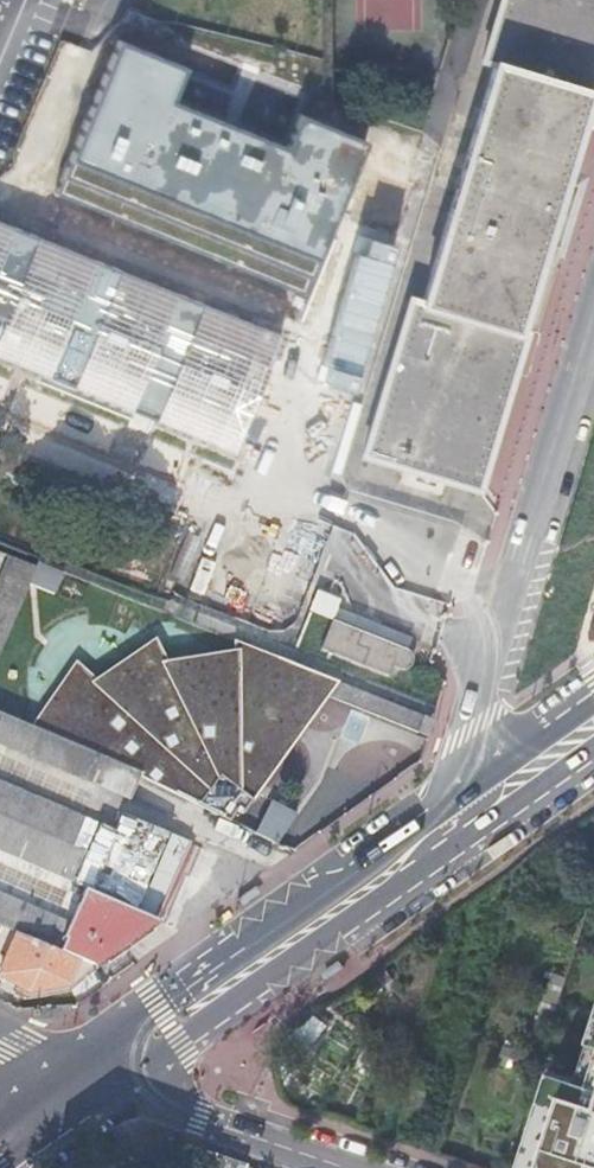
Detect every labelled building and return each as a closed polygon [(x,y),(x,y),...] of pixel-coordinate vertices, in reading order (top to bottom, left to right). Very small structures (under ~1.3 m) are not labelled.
[(481,59),(492,63),(419,301),(408,299),(362,454),(476,490),(524,333),(515,330),(551,212),(587,93),(593,95),(593,0),(499,0),(481,59)] [(186,65),(115,36),(51,193),(307,297),(372,140),(302,112),(286,150),(171,103),(186,65)] [(0,224),(0,355),(212,442),(257,328),(0,224)] [(34,575),(7,563),(0,580),(0,654),(26,593),(34,575)] [(62,580),(37,569),(34,575),(26,593),(52,604),(62,580)] [(410,651),(336,622),(323,655),(389,681),(394,668),(405,671),(411,669),(414,666),(415,663),(415,658),(412,653),(410,651)] [(85,668),(33,725),(142,773),(140,776),(196,807),(230,823),(236,814),(243,818),(336,691),(281,669),(273,690),(240,688),(241,672),(169,668),(163,653),(96,679),(85,668)] [(273,690),(281,669),(242,653),(240,688),(273,690)] [(431,729),(336,691),(325,706),(426,746),(431,729)] [(0,711),(0,743),(130,800),(140,776),(142,773),(0,711)] [(85,854),(98,824),(0,781),(0,817),(85,854)] [(273,805),(268,813),(290,827),(297,819),(273,805)] [(268,813),(255,835),(274,843),(274,846),(275,846),(290,827),(268,813)] [(121,814),(89,895),(137,914),(154,872),(169,836),(121,814)] [(73,882),(85,854),(0,817),(0,851),(73,882)] [(255,887),(238,899),(243,906),(260,894),(255,887)] [(70,925),(59,952),(92,966),(100,960),(156,922),(137,914),(89,895),(84,892),(77,909),(70,925)] [(70,925),(0,895),(0,927),(0,928),(59,952),(70,925)] [(94,967),(92,966),(59,952),(0,928),(0,976),(30,992),(68,986),(71,987),(96,972),(97,971),(94,967)] [(338,961),(319,974),(324,981),(343,968),(338,961)] [(590,1084),(551,1072),(520,1167),(593,1167),(593,1073),(590,1084)] [(248,1165),(225,1157),(204,1150),(197,1167),(247,1167),(248,1165)]
